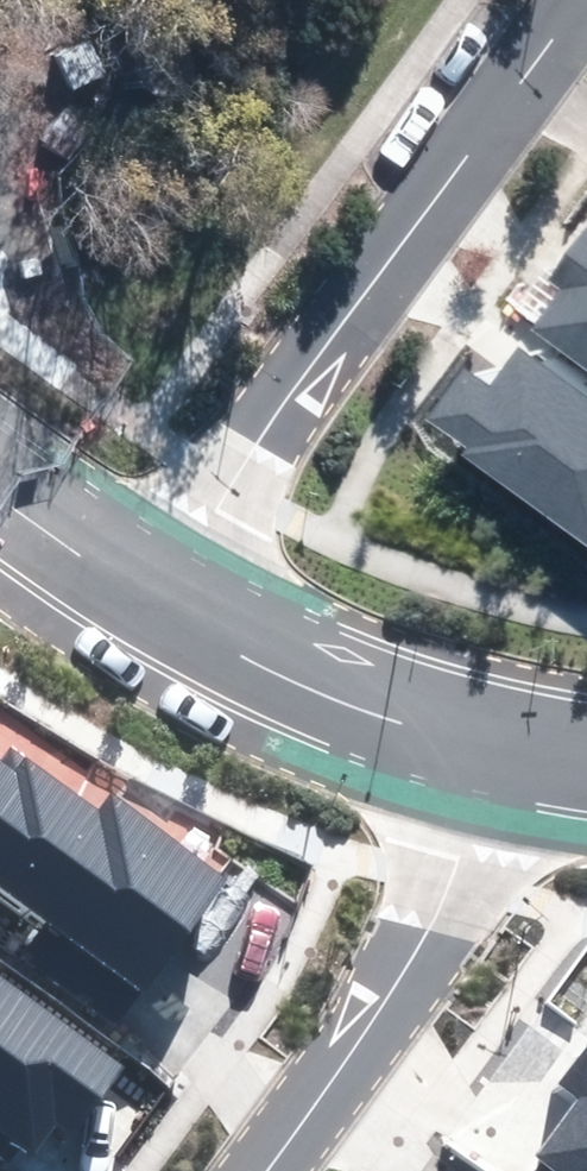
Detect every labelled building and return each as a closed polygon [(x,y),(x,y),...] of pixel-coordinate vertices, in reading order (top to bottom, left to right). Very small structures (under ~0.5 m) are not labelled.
[(531,326),(586,365),(586,230),(552,280),(560,285),(531,326)] [(426,428),(586,540),(586,384),(538,349),(505,397),(467,371),(426,428)] [(144,989),(224,879),(110,798),(100,812),(25,758),(13,775),(0,766),(0,885),(144,989)] [(24,1167),(58,1120),(74,1132),(119,1068),(0,982),(0,1149),(24,1167)] [(537,1156),(557,1170),(586,1170),(586,1047),(560,1084),(579,1097),(537,1156)]
